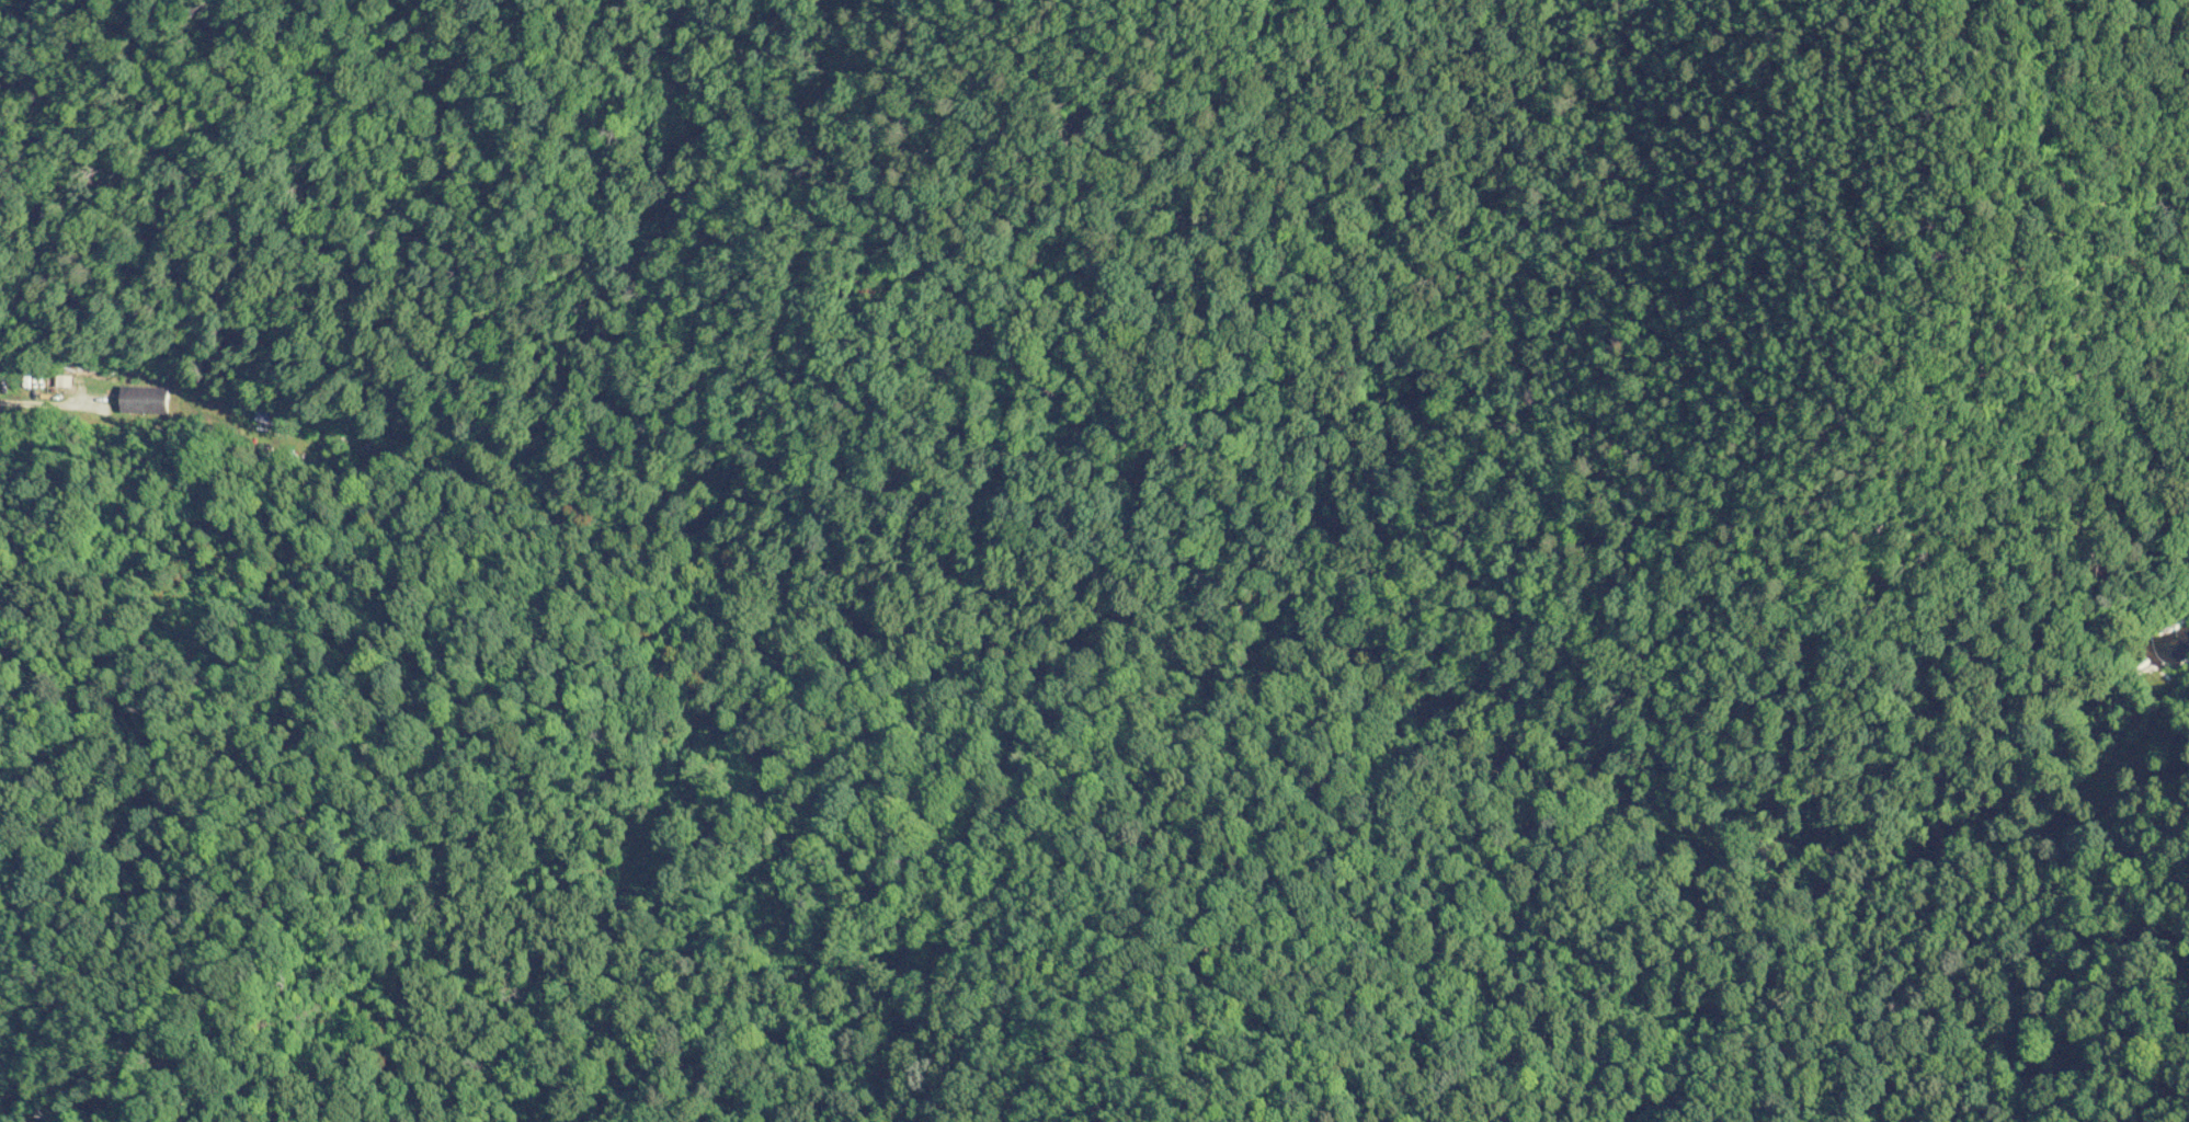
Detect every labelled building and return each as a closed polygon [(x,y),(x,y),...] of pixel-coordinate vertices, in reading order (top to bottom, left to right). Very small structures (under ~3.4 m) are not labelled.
[(135,389),(135,399),(123,399),(122,412),(162,414),(163,390),(135,389)]
